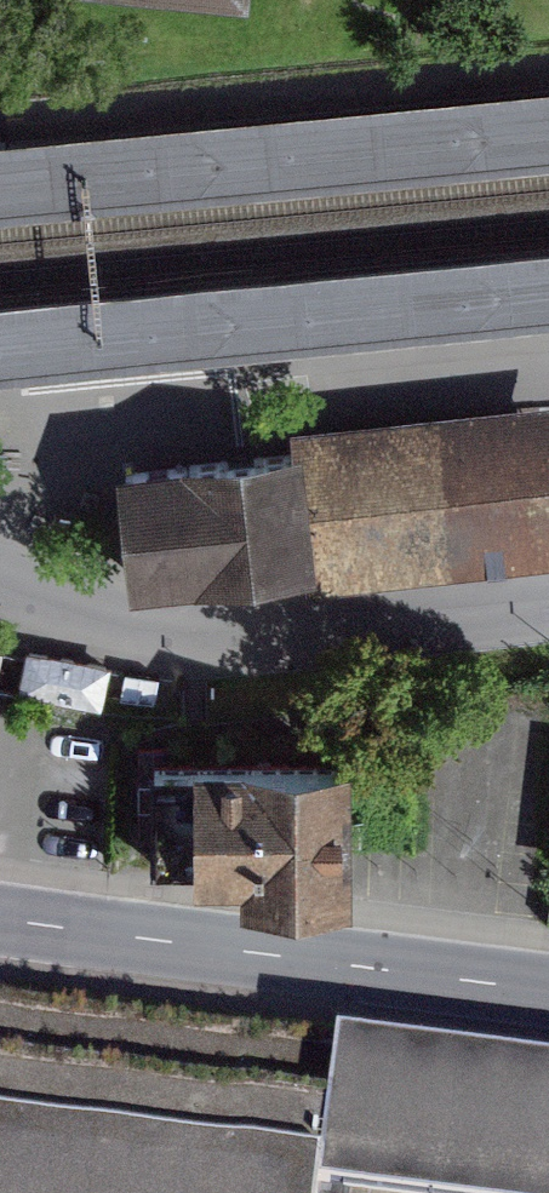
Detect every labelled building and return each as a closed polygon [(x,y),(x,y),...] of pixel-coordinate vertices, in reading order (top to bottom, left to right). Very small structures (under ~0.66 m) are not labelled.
[(56,2),(223,14),(225,0),(56,0),(56,2)] [(30,213),(548,162),(548,86),(0,140),(0,216),(30,213)] [(548,322),(548,246),(42,296),(0,297),(0,370),(548,322)] [(291,446),(305,571),(306,587),(548,562),(548,400),(289,428),(291,446)] [(291,446),(115,465),(128,590),(305,571),(291,446)] [(196,760),(147,759),(145,853),(229,855),(228,878),(338,881),(341,764),(196,760)] [(316,1077),(314,1141),(0,1098),(0,1192),(548,1192),(548,1106),(316,1077)]
